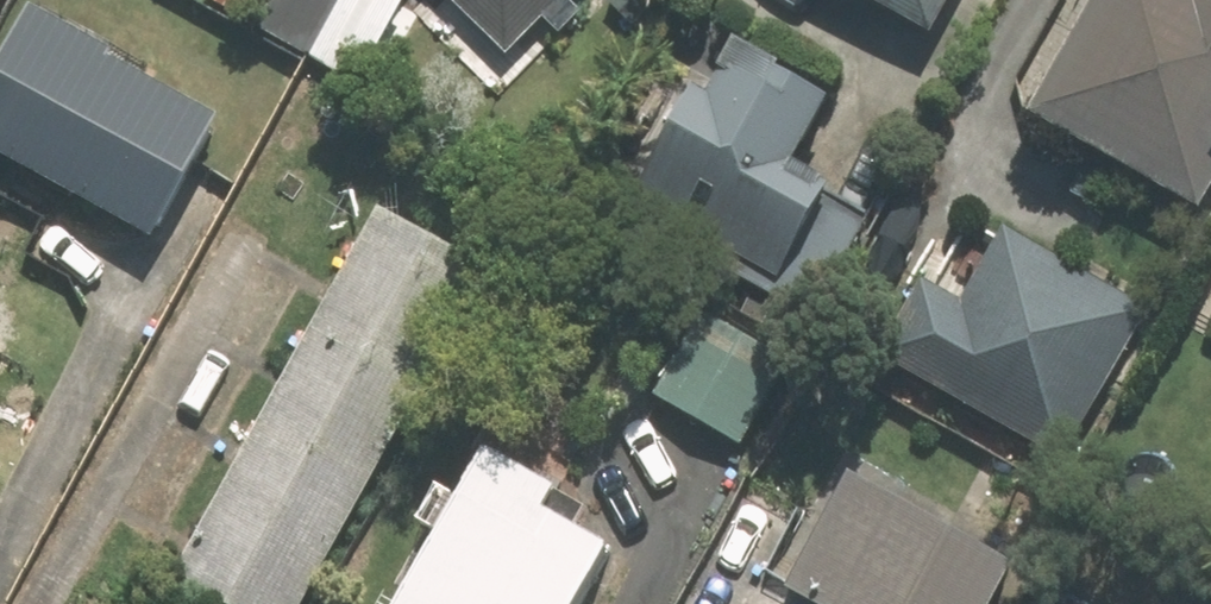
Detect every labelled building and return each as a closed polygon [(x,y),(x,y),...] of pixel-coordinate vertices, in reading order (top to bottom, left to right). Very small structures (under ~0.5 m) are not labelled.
[(251,0),(208,0),(241,18),(251,0)] [(343,0),(278,0),(261,32),(310,59),(343,0)] [(310,59),(359,87),(404,5),(396,0),(343,0),(310,59)] [(504,59),(562,0),(443,0),(504,59)] [(924,40),(947,0),(852,0),(924,40)] [(1036,125),(1156,191),(1143,213),(1182,235),(1194,212),(1202,218),(1210,202),(1210,0),(1106,0),(1036,125)] [(0,58),(0,162),(149,244),(215,126),(104,64),(107,57),(26,12),(0,58)] [(732,260),(723,276),(804,322),(860,222),(787,182),(829,107),(729,53),(701,102),(692,98),(632,206),(732,260)] [(220,603),(300,603),(483,275),(373,215),(172,578),(220,603)] [(1157,310),(1009,230),(967,307),(926,285),(879,370),(1069,473),(1157,310)] [(695,316),(650,396),(738,445),(784,363),(695,316)] [(398,603),(570,603),(599,552),(568,535),(582,509),(552,495),(549,500),(478,462),(398,603)] [(1006,573),(844,482),(782,594),(801,603),(989,603),(1006,573)]
